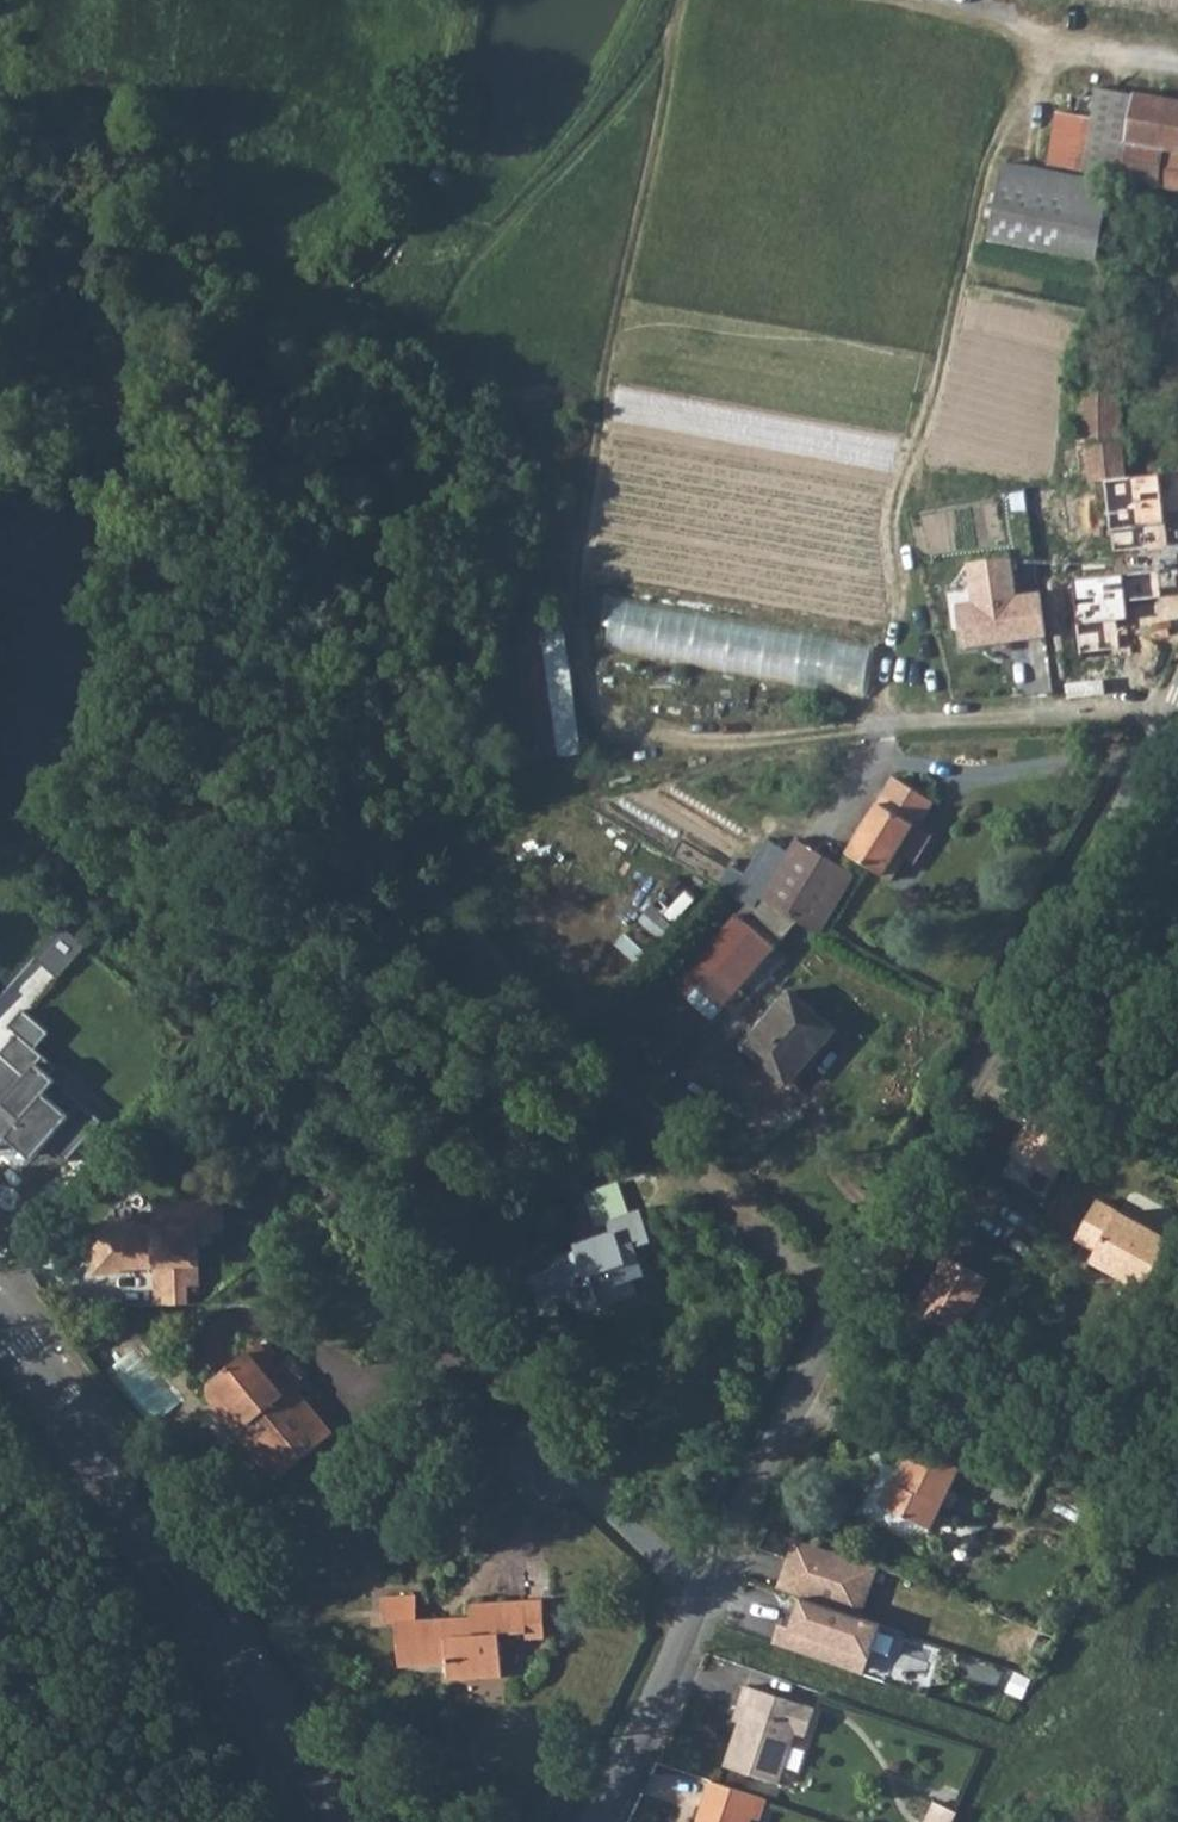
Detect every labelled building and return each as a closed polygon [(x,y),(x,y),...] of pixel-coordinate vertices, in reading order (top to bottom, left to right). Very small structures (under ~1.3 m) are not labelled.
[(1085,173),(1177,189),(1177,107),(1097,95),(1085,173)] [(990,238),(1095,257),(1106,197),(1043,189),(1001,179),(990,238)] [(1087,450),(1088,465),(1090,482),(1126,478),(1117,379),(1079,381),(1081,407),(1075,407),(1079,450),(1087,450)] [(955,608),(962,651),(1048,637),(1041,593),(1018,597),(1011,558),(967,565),(974,605),(955,608)] [(609,650),(869,688),(876,640),(616,601),(609,650)] [(584,751),(570,609),(509,614),(523,757),(584,751)] [(931,798),(890,773),(844,851),(889,878),(903,854),(913,860),(930,832),(915,824),(931,798)] [(814,932),(850,870),(791,836),(755,897),(814,932)] [(674,982),(712,1016),(776,944),(737,910),(674,982)] [(63,927),(35,958),(57,977),(85,946),(63,927)] [(814,1047),(819,1051),(837,1031),(791,988),(741,1045),(781,1082),(814,1047)] [(23,1010),(8,1027),(17,1035),(0,1054),(0,1146),(6,1139),(10,1135),(35,1157),(46,1145),(66,1163),(102,1123),(81,1104),(69,1117),(38,1090),(50,1077),(57,1069),(36,1050),(50,1034),(23,1010)] [(81,1104),(50,1077),(38,1090),(69,1117),(81,1104)] [(35,1157),(10,1135),(6,1139),(31,1162),(35,1157)] [(1035,1255),(1060,1203),(1004,1176),(979,1229),(1035,1255)] [(1092,1252),(1085,1263),(1135,1291),(1163,1241),(1091,1201),(1069,1239),(1092,1252)] [(105,1225),(93,1238),(94,1273),(121,1273),(125,1269),(129,1265),(143,1264),(143,1267),(211,1253),(201,1202),(177,1203),(177,1208),(155,1209),(155,1215),(136,1215),(136,1224),(105,1225)] [(596,1298),(599,1307),(604,1310),(615,1313),(656,1295),(650,1281),(663,1274),(652,1247),(670,1238),(658,1212),(631,1224),(637,1237),(617,1247),(619,1252),(582,1268),(584,1273),(560,1283),(569,1309),(596,1298)] [(986,1281),(944,1258),(914,1312),(956,1335),(986,1281)] [(281,1368),(273,1358),(262,1367),(271,1377),(281,1368)] [(291,1496),(347,1449),(281,1368),(271,1377),(262,1367),(217,1406),(291,1496)] [(959,1465),(913,1445),(896,1481),(891,1479),(879,1503),(930,1526),(959,1465)] [(886,1567),(801,1538),(785,1587),(819,1598),(870,1615),(886,1567)] [(875,1653),(887,1623),(806,1597),(796,1628),(875,1653)] [(475,1624),(420,1627),(420,1603),(387,1605),(389,1629),(403,1629),(407,1674),(455,1670),(456,1687),(510,1683),(510,1675),(508,1662),(505,1639),(530,1639),(529,1605),(474,1608),(475,1624)] [(549,1639),(549,1604),(529,1605),(530,1639),(549,1639)] [(779,1641),(869,1671),(875,1653),(796,1628),(785,1623),(779,1641)] [(789,1729),(803,1733),(809,1706),(740,1683),(734,1701),(742,1703),(724,1761),(772,1777),(789,1729)] [(752,1809),(759,1811),(766,1792),(710,1774),(694,1821),(747,1821),(752,1809)] [(924,1821),(949,1821),(959,1802),(939,1791),(924,1821)]
